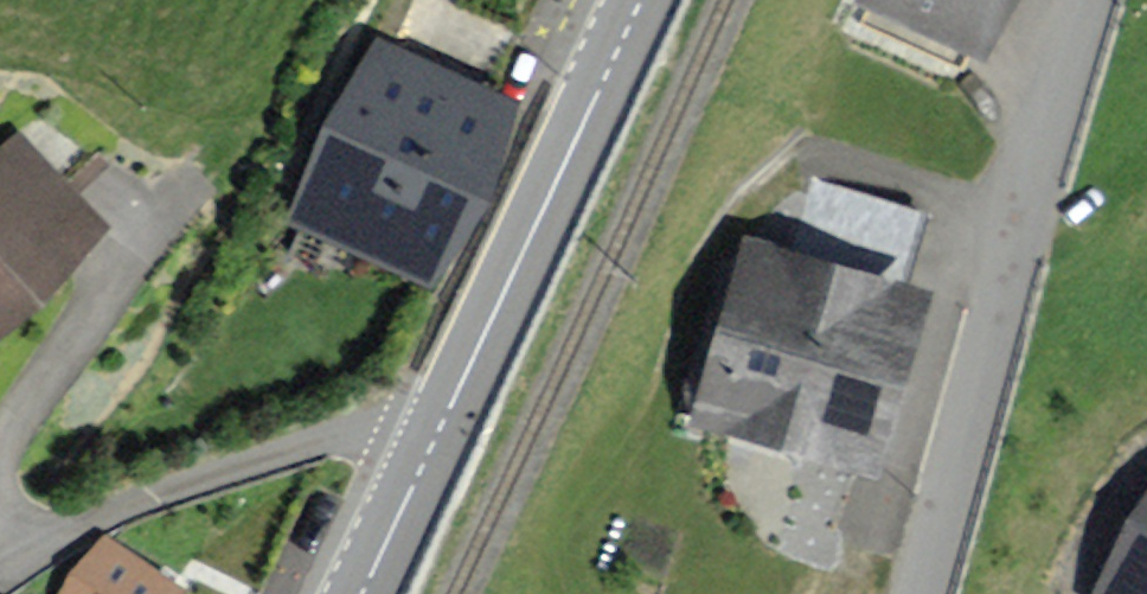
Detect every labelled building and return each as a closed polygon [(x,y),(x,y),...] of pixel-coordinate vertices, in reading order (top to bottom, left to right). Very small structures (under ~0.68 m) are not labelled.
[(982,50),(1004,0),(868,0),(982,50)] [(509,105),(383,45),(301,216),(427,276),(509,105)] [(18,142),(0,159),(0,321),(99,228),(18,142)] [(911,288),(752,245),(703,422),(861,466),(911,288)] [(1103,593),(1146,593),(1146,521),(1103,593)] [(98,547),(64,593),(164,593),(98,547)]
